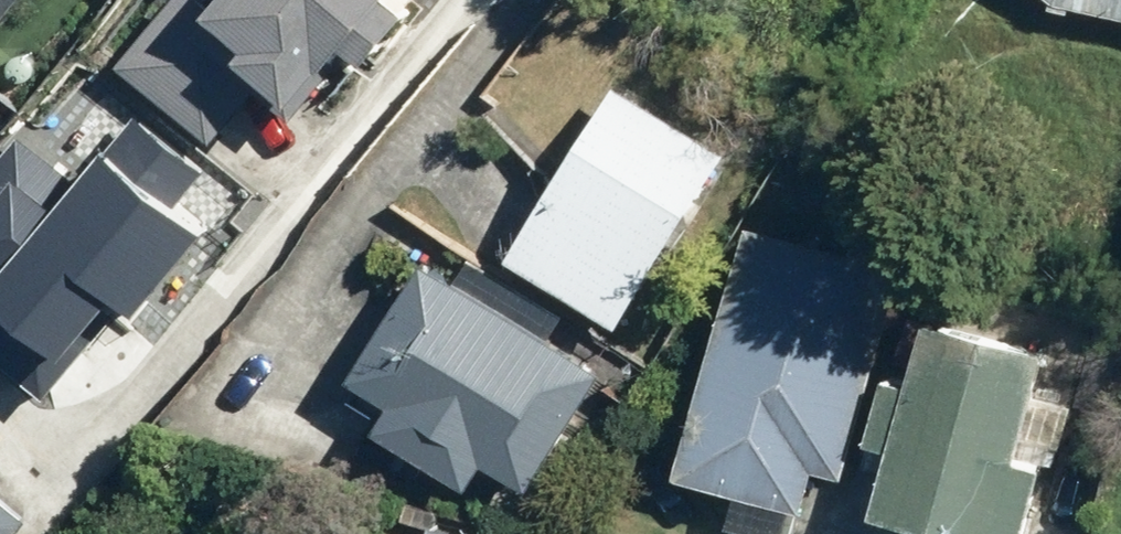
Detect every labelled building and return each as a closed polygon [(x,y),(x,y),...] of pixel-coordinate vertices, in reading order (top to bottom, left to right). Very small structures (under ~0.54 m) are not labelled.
[(25,0),(0,0),(0,31),(25,0)] [(112,74),(206,150),(251,94),(285,121),(336,59),(357,76),(404,18),(388,5),(392,0),(172,0),(112,74)] [(1048,12),(1120,27),(1120,0),(1033,0),(1048,12)] [(611,92),(501,270),(612,338),(722,160),(611,92)] [(0,159),(0,369),(38,401),(116,310),(123,316),(193,233),(170,213),(195,183),(126,125),(71,190),(14,142),(0,159)] [(903,278),(742,230),(665,486),(796,525),(810,478),(840,487),(903,278)] [(448,288),(418,269),(343,389),(388,417),(370,445),(463,502),(482,472),(525,498),(598,381),(547,349),(563,324),(464,262),(448,288)] [(917,327),(900,394),(881,389),(865,452),(884,457),(866,528),(891,533),(1024,533),(1041,468),(1055,472),(1070,411),(1032,401),(1042,359),(917,327)] [(27,528),(0,505),(0,533),(22,533),(27,528)]
